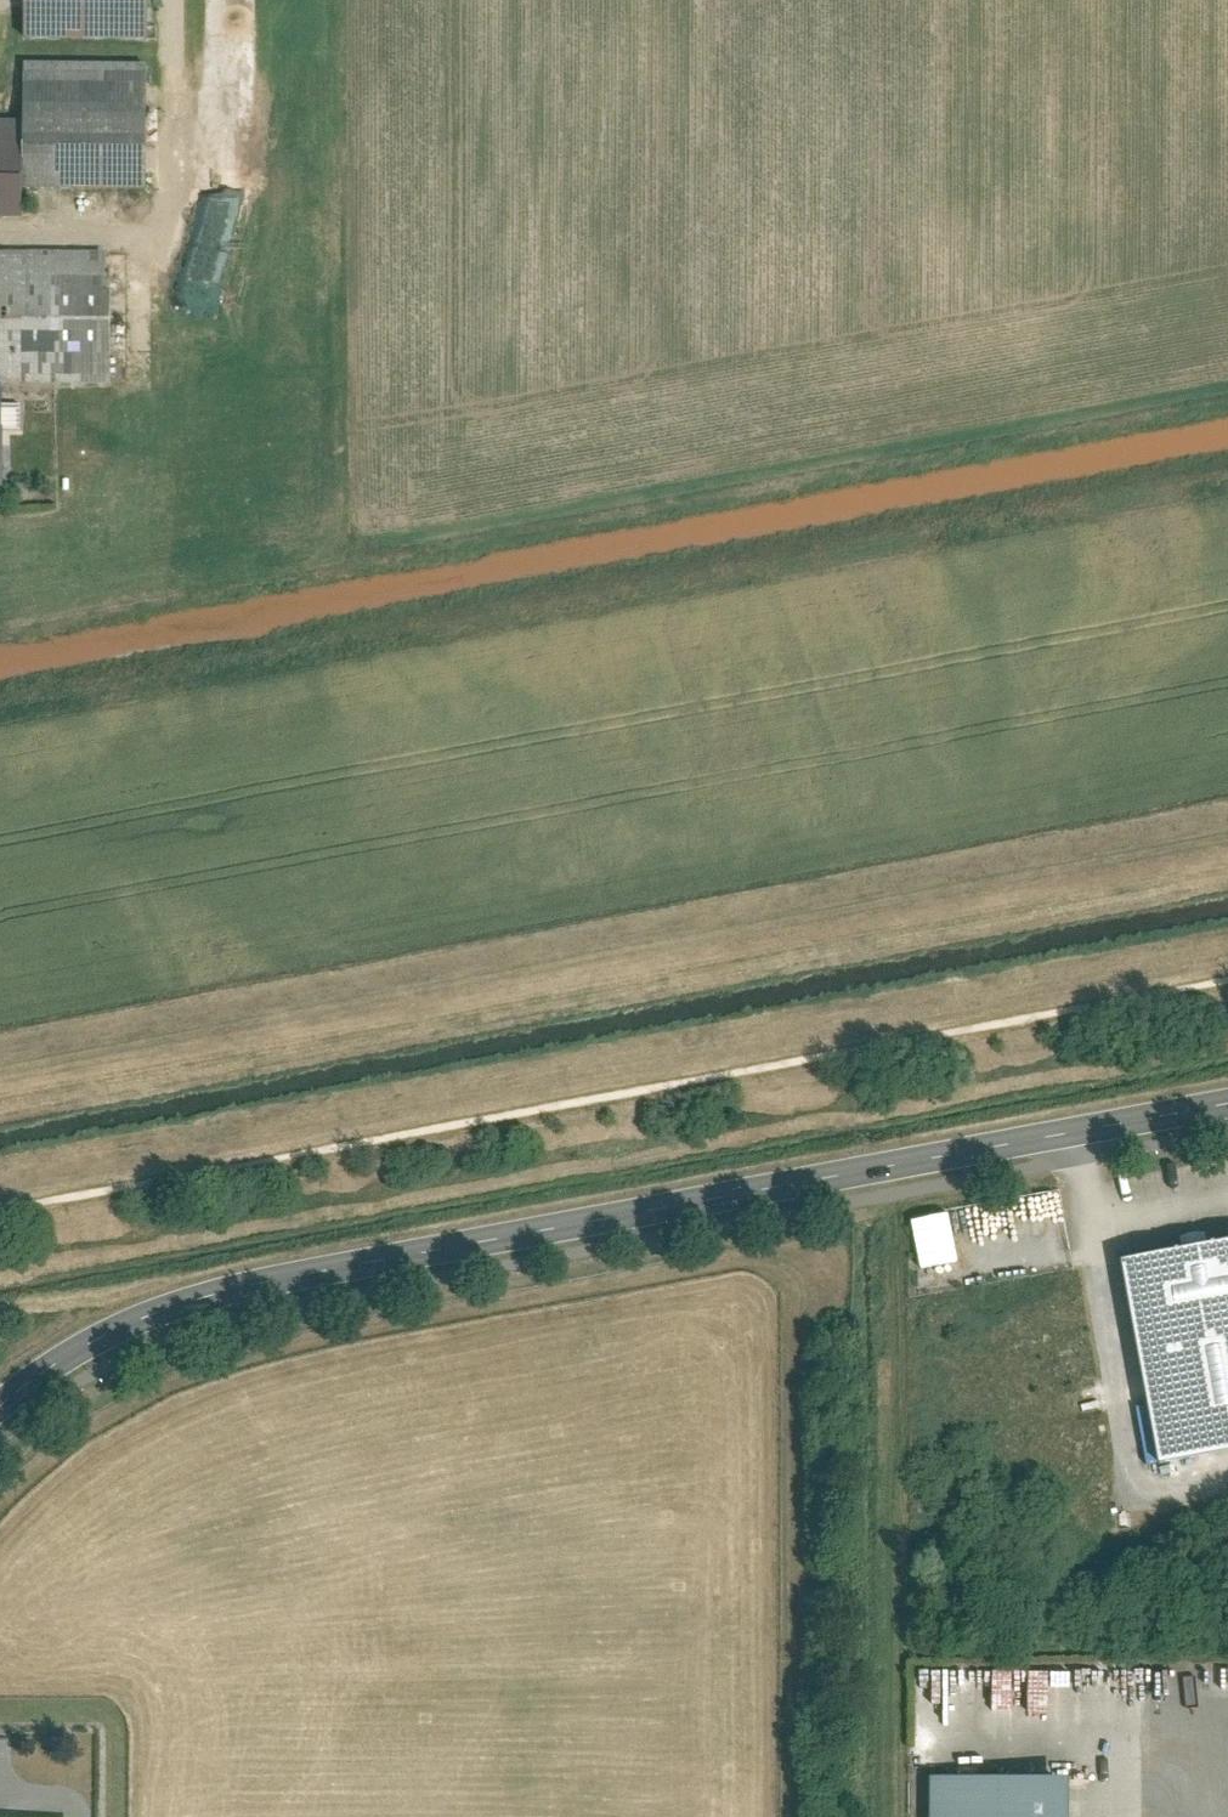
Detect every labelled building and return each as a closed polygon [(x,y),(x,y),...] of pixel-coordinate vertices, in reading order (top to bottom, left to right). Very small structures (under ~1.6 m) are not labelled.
[(147,0),(21,0),(21,37),(147,37),(147,0)] [(22,60),(22,116),(21,185),(145,186),(146,61),(22,60)] [(205,150),(244,152),(246,117),(207,115),(205,150)] [(0,116),(0,214),(20,215),(21,185),(22,116),(0,116)] [(0,249),(0,420),(2,420),(2,383),(110,383),(110,285),(103,285),(103,250),(0,249)] [(950,1211),(910,1215),(914,1264),(955,1261),(950,1211)] [(1120,1254),(1159,1458),(1227,1445),(1227,1233),(1120,1254)] [(928,1772),(928,1816),(1067,1816),(1067,1772),(928,1772)]
